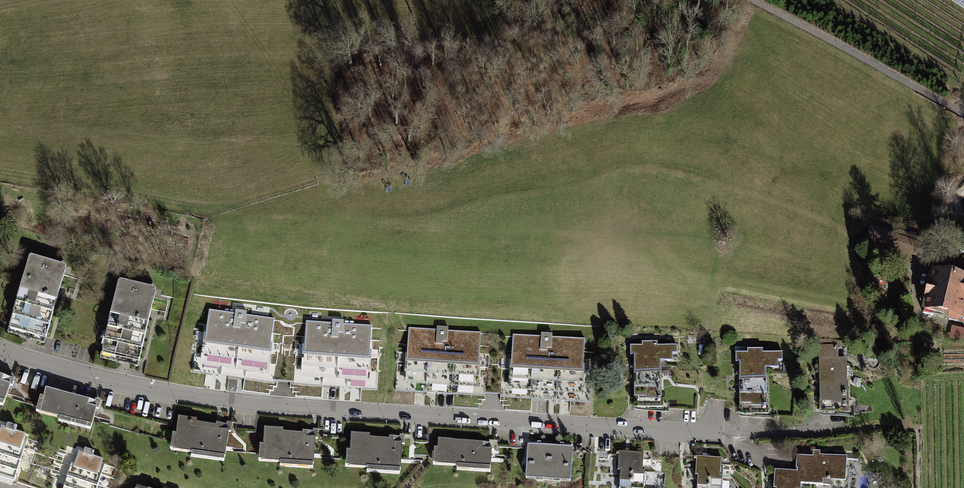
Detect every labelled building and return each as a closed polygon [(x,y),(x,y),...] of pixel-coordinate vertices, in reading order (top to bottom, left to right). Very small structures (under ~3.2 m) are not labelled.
[(926,228),(909,222),(907,229),(923,235),(926,228)] [(66,264),(29,253),(7,333),(43,343),(66,264)] [(929,272),(922,303),(926,303),(923,313),(933,315),(934,311),(946,314),(949,320),(963,323),(963,275),(947,271),(946,276),(929,272)] [(119,279),(101,357),(137,366),(155,288),(119,279)] [(235,313),(208,309),(199,372),(245,378),(246,371),(267,374),(275,319),(247,315),(247,312),(235,311),(235,313)] [(332,323),(305,322),(302,368),(370,371),(373,326),(344,324),(344,321),(332,321),(332,323)] [(959,335),(960,336),(962,328),(950,325),(948,336),(958,338),(959,335)] [(409,328),(405,391),(476,395),(480,333),(448,331),(448,327),(437,326),(437,330),(409,328)] [(513,335),(509,397),(581,402),(585,339),(552,337),(552,334),(541,333),(541,336),(513,335)] [(642,346),(630,346),(630,356),(634,356),(635,406),(661,409),(660,361),(672,361),(672,354),(677,354),(677,346),(657,346),(657,342),(642,342),(642,346)] [(745,353),(733,353),(733,362),(738,362),(739,413),(763,416),(763,368),(776,368),(776,360),(780,360),(780,353),(761,353),(761,349),(745,349),(745,353)] [(852,358),(827,358),(827,408),(852,408),(852,358)] [(0,374),(0,404),(2,405),(9,385),(12,386),(14,379),(0,374)] [(46,388),(43,396),(40,396),(36,411),(59,417),(58,419),(90,428),(96,406),(98,407),(100,400),(96,399),(95,401),(46,388)] [(175,434),(171,433),(169,449),(190,452),(190,456),(224,461),(228,432),(230,432),(232,422),(226,421),(225,424),(215,422),(215,425),(196,422),(196,419),(178,416),(175,434)] [(14,479),(29,435),(16,430),(17,426),(6,423),(5,428),(0,426),(0,427),(0,474),(14,479)] [(283,430),(263,429),(262,444),(259,443),(258,461),(280,462),(279,466),(313,467),(315,437),(317,437),(317,429),(312,429),(312,431),(302,430),(302,433),(283,432),(283,430)] [(369,434),(350,434),(349,450),(346,450),(345,465),(349,465),(349,466),(367,467),(366,472),(400,474),(401,445),(404,445),(404,437),(399,436),(399,437),(389,437),(389,439),(369,439),(369,434)] [(451,440),(439,439),(438,448),(434,447),(432,465),(456,467),(456,470),(490,472),(491,449),(494,450),(494,441),(490,441),(489,444),(451,441),(451,440)] [(573,448),(527,446),(525,480),(571,483),(573,448)] [(63,487),(97,487),(106,464),(103,463),(104,460),(93,456),(94,452),(85,449),(83,453),(78,451),(77,455),(75,454),(63,487)] [(619,451),(618,470),(620,470),(619,487),(644,487),(645,471),(643,471),(644,452),(619,451)] [(696,456),(695,475),(697,475),(697,487),(722,487),(722,476),(720,476),(721,457),(696,456)] [(800,474),(776,472),(776,487),(804,487),(804,484),(853,486),(852,460),(800,458),(800,474)]
